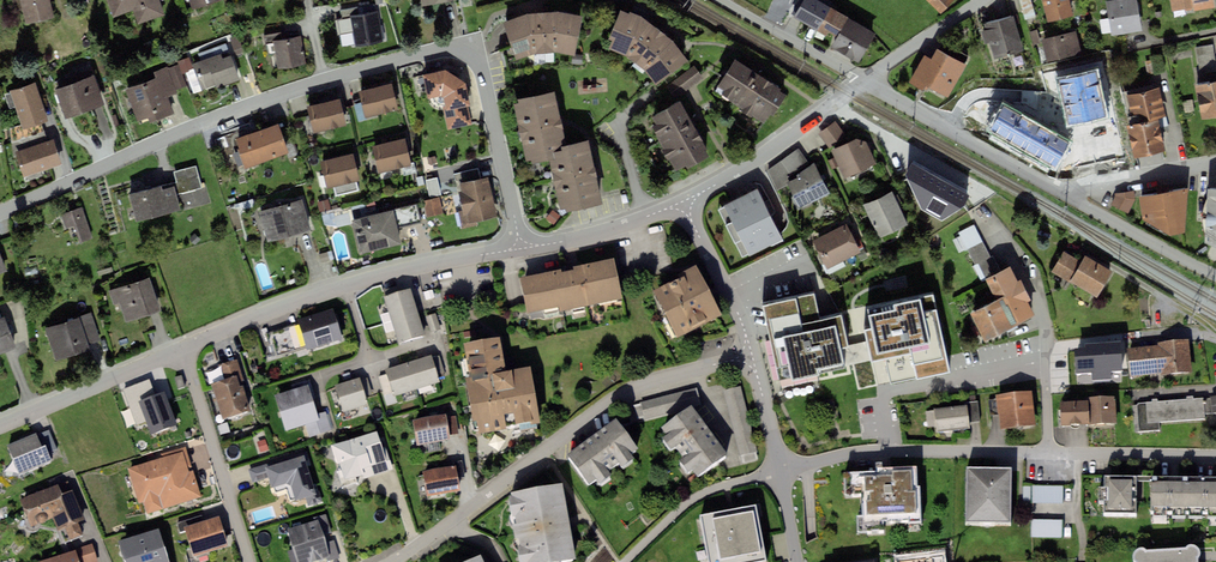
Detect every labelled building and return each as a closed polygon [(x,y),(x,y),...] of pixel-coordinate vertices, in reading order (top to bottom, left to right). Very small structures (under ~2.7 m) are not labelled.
[(26,24),(54,18),(50,0),(21,0),(26,24)] [(113,18),(133,10),(138,24),(165,15),(160,0),(106,0),(113,18)] [(192,8),(219,0),(190,0),(192,8)] [(816,0),(806,0),(796,17),(828,36),(830,33),(835,36),(846,18),(816,0)] [(941,17),(957,1),(956,0),(925,0),(941,17)] [(1049,24),(1074,18),(1070,0),(1043,0),(1049,24)] [(1107,2),(1113,36),(1142,31),(1137,0),(1118,0),(1107,2)] [(1173,15),(1215,8),(1215,7),(1215,0),(1170,0),(1173,15)] [(344,31),(353,29),(350,18),(360,16),(358,6),(339,10),(344,31)] [(647,18),(621,7),(606,46),(628,56),(641,68),(655,82),(688,61),(666,33),(647,18)] [(527,10),(502,21),(516,58),(534,52),(553,52),(573,55),(582,16),(556,9),(527,10)] [(360,16),(350,18),(353,29),(356,44),(384,39),(379,13),(360,16)] [(1014,19),(983,28),(993,61),(1024,52),(1014,19)] [(873,36),(846,22),(832,48),(859,62),(873,36)] [(1076,31),(1042,39),(1047,62),(1082,54),(1076,31)] [(273,41),(282,39),(281,32),(264,35),(265,43),(273,41)] [(282,39),(273,41),(277,70),(306,65),(301,37),(282,39)] [(197,54),(201,63),(221,55),(229,52),(226,43),(197,54)] [(1198,46),(1200,68),(1215,67),(1215,44),(1198,46)] [(932,62),(925,58),(910,84),(928,94),(931,88),(949,98),(962,76),(967,66),(939,50),(932,62)] [(201,63),(193,65),(202,90),(216,85),(217,88),(239,80),(231,57),(222,60),(221,55),(201,63)] [(178,61),(178,64),(182,72),(192,69),(189,58),(178,61)] [(784,92),(733,60),(713,91),(765,123),(784,92)] [(178,64),(167,68),(175,89),(186,85),(182,72),(178,64)] [(155,78),(125,89),(138,125),(174,112),(168,96),(176,93),(175,89),(167,68),(154,73),(155,78)] [(696,69),(680,80),(687,90),(703,79),(696,69)] [(1107,118),(1097,69),(1057,78),(1068,126),(1107,118)] [(446,71),(422,75),(427,101),(441,98),(448,133),(474,128),(465,84),(446,71)] [(94,75),(57,88),(67,117),(104,104),(94,75)] [(1197,86),(1203,120),(1215,117),(1215,82),(1197,86)] [(36,83),(10,91),(23,130),(42,124),(49,122),(36,83)] [(392,83),(360,92),(367,117),(399,109),(392,83)] [(1135,125),(1127,127),(1135,160),(1167,153),(1159,123),(1167,121),(1159,89),(1128,96),(1135,125)] [(554,91),(513,99),(525,161),(550,157),(561,210),(601,202),(588,138),(564,143),(554,91)] [(338,99),(306,109),(314,134),(346,125),(338,99)] [(680,103),(648,120),(676,172),(708,155),(680,103)] [(989,130),(1055,167),(1071,140),(1004,103),(989,130)] [(843,119),(822,137),(835,152),(845,179),(879,167),(864,138),(843,119)] [(48,143),(42,124),(23,130),(13,134),(16,154),(48,143)] [(277,124),(234,141),(246,170),(289,154),(277,124)] [(403,138),(371,146),(378,173),(410,165),(403,138)] [(48,143),(16,154),(24,178),(62,164),(53,141),(48,143)] [(1067,155),(1069,180),(1120,177),(1118,151),(1067,155)] [(352,154),(319,163),(327,191),(360,182),(352,154)] [(783,163),(769,172),(777,191),(788,185),(798,208),(830,194),(815,162),(791,173),(783,163)] [(176,181),(129,194),(136,221),(181,209),(176,194),(201,187),(195,166),(174,172),(176,181)] [(964,191),(922,167),(915,180),(932,214),(957,202),(964,191)] [(488,178),(460,183),(461,192),(458,193),(464,228),(479,226),(478,220),(496,217),(488,178)] [(1190,187),(1141,195),(1143,220),(1168,234),(1185,232),(1190,187)] [(1208,188),(1205,242),(1215,248),(1215,188),(1208,188)] [(731,203),(724,207),(750,257),(783,241),(757,191),(731,203)] [(1136,192),(1116,195),(1112,207),(1129,215),(1136,203),(1136,192)] [(893,194),(865,206),(880,239),(908,226),(893,194)] [(440,200),(424,203),(427,219),(443,216),(440,200)] [(302,203),(258,215),(266,244),(310,232),(302,203)] [(415,206),(354,221),(362,255),(403,246),(399,228),(419,224),(415,206)] [(82,207),(60,214),(65,228),(74,225),(80,243),(93,238),(82,207)] [(552,210),(546,219),(555,225),(561,216),(552,210)] [(848,227),(814,243),(828,270),(862,253),(848,227)] [(976,228),(961,235),(980,275),(995,267),(976,228)] [(194,233),(189,239),(195,245),(200,239),(194,233)] [(1081,263),(1065,253),(1053,274),(1098,299),(1114,272),(1085,256),(1081,263)] [(612,264),(519,283),(526,319),(558,312),(560,319),(621,306),(612,264)] [(992,302),(970,313),(983,340),(1034,316),(1011,268),(982,281),(992,302)] [(696,275),(651,298),(676,345),(721,322),(696,275)] [(149,278),(109,291),(115,310),(121,308),(125,322),(160,311),(149,278)] [(815,289),(761,301),(779,380),(844,365),(840,345),(850,342),(842,309),(820,314),(815,289)] [(411,295),(384,303),(398,349),(425,341),(411,295)] [(864,329),(871,361),(885,358),(890,382),(916,376),(916,378),(949,371),(932,295),(894,304),(895,309),(869,315),(872,328),(864,329)] [(91,314),(47,328),(57,360),(89,350),(87,346),(100,342),(91,314)] [(0,319),(0,354),(17,347),(5,317),(0,319)] [(299,328),(270,337),(277,360),(305,351),(307,357),(345,346),(338,323),(301,334),(299,328)] [(1161,356),(1113,360),(1114,373),(1128,372),(1129,382),(1193,377),(1191,344),(1160,346),(1161,356)] [(499,346),(464,351),(468,383),(465,384),(473,438),(537,429),(529,376),(504,379),(499,346)] [(223,379),(210,384),(222,420),(251,410),(242,382),(244,381),(237,360),(219,366),(223,379)] [(432,360),(386,374),(394,401),(440,386),(432,360)] [(182,377),(175,379),(179,390),(186,387),(182,377)] [(139,402),(156,396),(150,379),(123,389),(136,424),(146,421),(139,402)] [(359,383),(335,390),(344,417),(368,409),(359,383)] [(309,390),(275,400),(286,435),(306,428),(310,441),(332,434),(326,416),(318,419),(309,390)] [(176,424),(165,392),(156,396),(139,402),(146,421),(151,433),(176,424)] [(1032,398),(998,401),(1001,435),(1035,431),(1032,398)] [(681,400),(643,408),(646,423),(684,415),(681,400)] [(1115,401),(1090,403),(1092,430),(1117,428),(1115,401)] [(1206,401),(1136,408),(1139,437),(1162,435),(1161,426),(1208,422),(1206,401)] [(970,404),(971,424),(981,424),(980,403),(970,404)] [(1087,408),(1061,408),(1061,429),(1087,429),(1087,408)] [(967,409),(935,413),(938,436),(970,432),(967,409)] [(691,413),(661,434),(697,482),(727,461),(691,413)] [(454,418),(414,425),(419,449),(448,444),(447,437),(457,435),(454,418)] [(617,425),(567,461),(588,490),(638,455),(617,425)] [(49,430),(37,435),(41,447),(46,445),(48,452),(57,449),(49,430)] [(36,434),(7,446),(19,474),(52,460),(48,452),(46,445),(41,447),(37,435),(36,434)] [(379,434),(331,448),(343,486),(390,472),(379,434)] [(257,443),(261,453),(268,451),(264,440),(257,443)] [(162,461),(128,472),(139,507),(144,505),(147,516),(201,499),(193,473),(189,474),(188,470),(192,469),(185,449),(161,456),(162,461)] [(269,466),(248,472),(252,487),(268,482),(271,492),(290,486),(295,503),(306,500),(309,508),(321,505),(317,488),(312,489),(304,461),(270,471),(269,466)] [(455,480),(464,479),(462,462),(453,463),(455,480)] [(878,477),(845,479),(846,499),(865,498),(866,521),(857,519),(857,537),(884,536),(883,527),(920,525),(917,471),(877,473),(878,477)] [(453,472),(422,476),(426,500),(457,495),(453,472)] [(1011,473),(967,472),(966,527),(1011,527),(1011,473)] [(1135,482),(1104,482),(1103,516),(1134,517),(1135,482)] [(510,492),(522,561),(549,561),(575,558),(562,484),(510,492)] [(57,485),(21,499),(32,526),(39,523),(41,524),(44,524),(46,522),(47,520),(53,518),(58,531),(63,529),(78,523),(85,521),(72,491),(61,496),(57,485)] [(1151,486),(1150,514),(1215,515),(1215,486),(1151,486)] [(1064,489),(1034,489),(1034,506),(1064,506),(1064,489)] [(699,517),(708,561),(763,561),(767,561),(757,506),(699,517)] [(185,527),(204,522),(202,515),(176,522),(178,529),(185,527)] [(204,522),(185,527),(194,555),(228,545),(219,517),(204,522)] [(287,534),(296,561),(325,561),(338,558),(327,522),(287,534)] [(1064,522),(1033,522),(1033,541),(1064,541),(1064,522)] [(82,535),(78,523),(63,529),(67,540),(82,535)] [(118,541),(123,559),(125,561),(169,561),(159,529),(118,541)] [(75,550),(78,561),(96,561),(97,561),(92,545),(75,550)] [(38,561),(78,561),(75,550),(38,561)] [(1135,554),(1135,561),(1198,561),(1198,552),(1135,554)] [(464,561),(487,561),(483,553),(464,561)]
